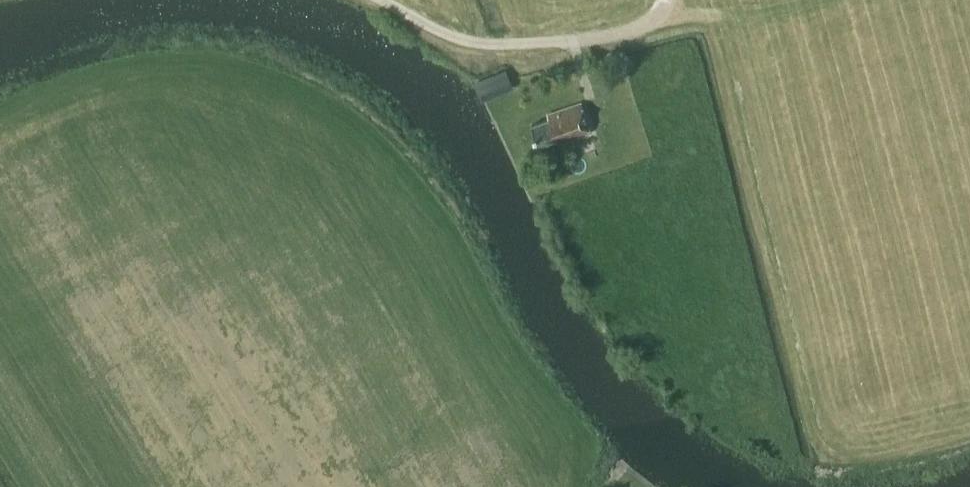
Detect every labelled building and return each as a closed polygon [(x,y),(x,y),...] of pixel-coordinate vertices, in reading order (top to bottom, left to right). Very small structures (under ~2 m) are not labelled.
[(512,88),(508,79),(505,71),(477,82),(484,99),(512,88)] [(562,141),(591,131),(581,102),(547,114),(548,118),(531,124),(538,145),(561,137),(562,141)]
